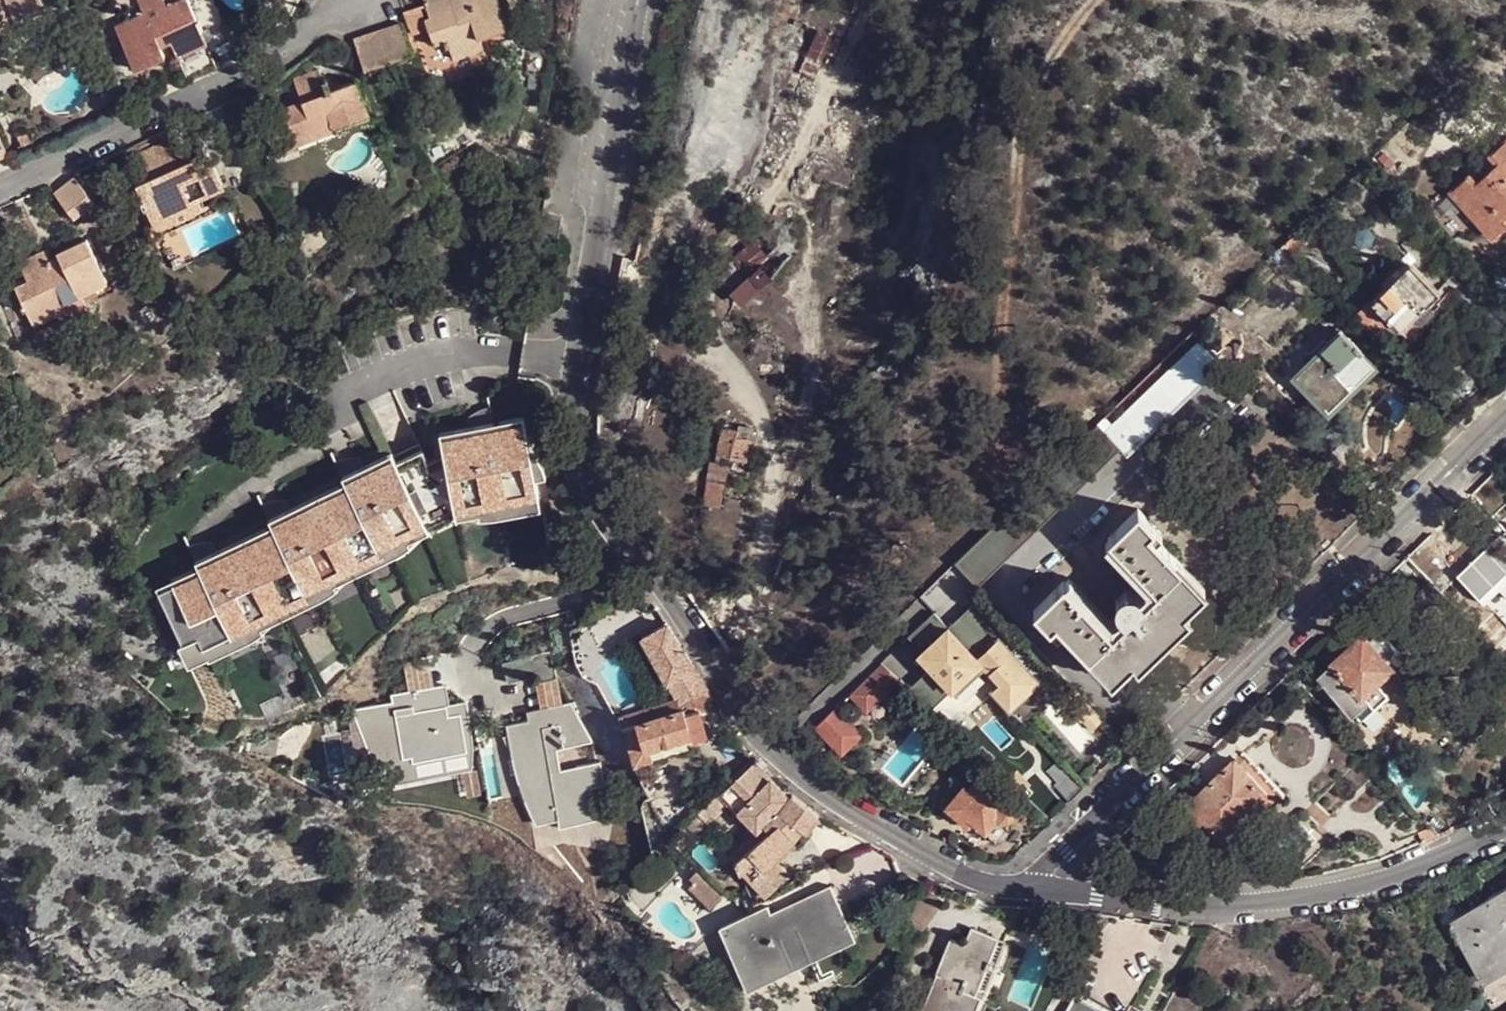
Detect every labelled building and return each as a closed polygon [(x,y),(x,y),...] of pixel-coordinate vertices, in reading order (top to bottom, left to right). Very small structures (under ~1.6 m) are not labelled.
[(12,11),(13,14),(40,0),(0,0),(0,17),(12,11)] [(187,0),(177,0),(166,5),(164,0),(136,0),(142,12),(114,26),(134,69),(164,55),(161,48),(170,43),(178,57),(207,43),(201,31),(204,30),(199,19),(197,20),(187,0)] [(449,0),(423,0),(429,15),(424,17),(434,45),(447,40),(453,58),(482,48),(478,36),(507,25),(498,0),(462,0),(463,2),(451,7),(449,0)] [(379,32),(354,41),(364,69),(389,59),(412,51),(401,23),(379,32)] [(816,30),(806,55),(815,60),(823,51),(830,36),(816,30)] [(217,66),(208,48),(179,61),(189,79),(217,66)] [(815,60),(806,55),(798,73),(811,79),(818,61),(815,60)] [(311,127),(316,138),(371,116),(356,80),(332,89),(328,77),(323,79),(319,68),(293,78),(302,100),(283,107),(292,134),(311,127)] [(297,145),(316,138),(311,127),(292,134),(297,145)] [(8,156),(0,137),(0,159),(8,156)] [(181,164),(174,153),(168,139),(139,154),(151,177),(135,186),(139,194),(141,193),(143,199),(140,201),(145,210),(146,209),(152,223),(177,211),(188,205),(200,200),(224,187),(207,151),(193,158),(181,164)] [(1493,153),(1500,160),(1476,180),(1471,174),(1453,191),(1494,236),(1505,225),(1505,141),(1493,153)] [(188,146),(174,153),(181,164),(193,158),(188,146)] [(73,175),(52,192),(72,219),(94,202),(73,175)] [(203,206),(200,200),(188,205),(191,211),(203,206)] [(180,219),(177,211),(152,223),(156,231),(180,219)] [(718,280),(740,302),(788,257),(775,245),(766,252),(753,238),(731,259),(718,280)] [(54,265),(51,258),(46,248),(25,259),(33,276),(14,286),(34,325),(67,307),(60,294),(73,288),(78,296),(107,280),(89,240),(62,253),(65,259),(54,265)] [(62,253),(51,258),(54,265),(65,259),(62,253)] [(1368,299),(1388,320),(1398,329),(1405,322),(1413,316),(1433,296),(1438,291),(1409,261),(1368,299)] [(1439,303),(1433,296),(1413,316),(1419,321),(1439,303)] [(1373,334),(1388,320),(1368,299),(1354,314),(1373,334)] [(1345,376),(1352,384),(1374,363),(1341,330),(1311,358),(1335,383),(1345,376)] [(1098,424),(955,562),(976,585),(1120,448),(1126,454),(1219,364),(1197,341),(1113,423),(1105,431),(1098,424)] [(1328,408),(1352,384),(1345,376),(1335,383),(1311,358),(1295,374),(1328,408)] [(1113,423),(1106,416),(1098,424),(1105,431),(1113,423)] [(205,569),(163,589),(189,640),(203,634),(209,643),(237,629),(234,623),(308,587),(305,581),(381,545),(377,538),(426,515),(424,511),(454,498),(455,501),(507,491),(509,496),(539,491),(536,469),(546,467),(538,452),(532,451),(527,420),(497,426),(496,419),(457,427),(458,432),(442,435),(447,458),(434,464),(425,446),(399,459),(396,454),(381,460),(379,457),(345,473),(351,484),(311,505),(308,500),(272,517),(278,527),(238,546),(235,541),(200,559),(205,569)] [(715,454),(745,461),(754,428),(738,424),(736,430),(722,427),(715,454)] [(710,461),(702,504),(718,506),(727,463),(710,461)] [(1107,625),(1065,582),(1035,610),(1050,627),(1055,621),(1062,628),(1090,656),(1096,650),(1118,672),(1125,666),(1132,660),(1137,665),(1174,630),(1190,615),(1184,608),(1198,594),(1177,571),(1182,566),(1155,537),(1148,529),(1154,524),(1139,509),(1109,537),(1152,582),(1157,587),(1145,599),(1138,595),(1137,593),(1133,590),(1128,589),(1126,589),(1124,589),(1121,590),(1117,593),(1115,598),(1114,601),(1114,604),(1116,609),(1119,613),(1124,619),(1112,631),(1107,625)] [(1160,530),(1154,524),(1148,529),(1155,537),(1160,530)] [(1146,587),(1152,582),(1109,537),(1103,542),(1146,587)] [(1503,563),(1498,569),(1500,572),(1505,567),(1503,563)] [(1204,588),(1182,566),(1177,571),(1198,594),(1204,588)] [(1498,569),(1491,574),(1485,580),(1505,603),(1505,567),(1500,572),(1498,569)] [(1069,577),(1065,582),(1107,625),(1112,620),(1069,577)] [(1146,587),(1138,595),(1145,599),(1157,587),(1152,582),(1146,587)] [(1393,611),(1402,619),(1417,605),(1409,597),(1393,611)] [(1038,679),(968,605),(946,626),(979,661),(985,668),(997,680),(989,687),(1008,707),(1038,679)] [(946,626),(932,611),(906,636),(920,651),(946,626)] [(1112,620),(1107,625),(1112,631),(1124,619),(1119,613),(1112,620)] [(1056,633),(1062,628),(1055,621),(1050,627),(1056,633)] [(689,655),(669,623),(643,639),(677,698),(681,703),(709,688),(689,655)] [(979,661),(946,626),(920,651),(917,653),(929,666),(919,675),(940,697),(949,688),(979,661)] [(1320,674),(1361,720),(1408,677),(1391,659),(1401,650),(1387,634),(1382,635),(1380,633),(1373,638),(1366,631),(1320,674)] [(1111,678),(1118,672),(1096,650),(1090,656),(1111,678)] [(867,710),(900,678),(881,661),(849,692),(867,710)] [(979,661),(949,688),(956,695),(985,668),(979,661)] [(919,675),(908,685),(911,687),(931,706),(940,697),(919,675)] [(392,702),(367,706),(374,746),(367,747),(373,762),(380,761),(383,784),(395,782),(395,778),(415,774),(412,755),(441,750),(442,756),(467,751),(460,713),(448,715),(447,704),(446,704),(443,684),(413,690),(391,696),(392,702)] [(681,703),(677,698),(617,715),(633,766),(652,760),(649,749),(691,735),(692,740),(707,735),(705,725),(701,714),(720,705),(709,688),(681,703)] [(415,774),(395,778),(395,782),(471,768),(473,751),(472,743),(472,736),(470,724),(468,714),(467,706),(466,701),(448,704),(447,704),(448,715),(460,713),(467,751),(442,756),(441,750),(412,755),(415,774)] [(512,758),(519,757),(526,793),(536,791),(540,814),(557,811),(558,819),(559,823),(596,816),(591,797),(590,787),(604,784),(600,762),(559,769),(556,749),(592,743),(570,703),(559,704),(548,707),(551,727),(541,728),(539,718),(528,720),(506,724),(508,739),(512,758)] [(836,705),(814,726),(841,754),(862,733),(836,705)] [(367,706),(352,709),(367,747),(374,746),(367,706)] [(548,707),(526,711),(528,720),(539,718),(541,728),(551,727),(548,707)] [(491,732),(473,717),(477,740),(485,736),(491,732)] [(536,823),(558,819),(557,811),(540,814),(536,791),(526,793),(519,757),(512,758),(514,766),(515,772),(522,792),(525,802),(531,812),(536,823)] [(1084,785),(1058,757),(1057,759),(1046,769),(1056,780),(1053,783),(1069,800),(1084,785)] [(1246,815),(1269,791),(1237,758),(1187,807),(1200,822),(1205,819),(1222,836),(1224,837),(1227,837),(1230,837),(1232,836),(1235,834),(1237,831),(1238,828),(1238,825),(1237,823),(1242,819),(1246,815)] [(697,815),(685,826),(694,835),(727,803),(753,831),(738,846),(744,852),(767,830),(762,824),(777,813),(788,799),(753,761),(695,813),(697,815)] [(972,821),(984,830),(996,818),(998,819),(1007,818),(1016,809),(1015,801),(981,772),(967,786),(965,785),(963,783),(944,805),(960,818),(962,822),(963,823),(965,824),(967,825),(970,823),(972,822),(972,821)] [(604,784),(590,787),(591,797),(612,793),(611,783),(604,784)] [(1277,785),(1269,791),(1246,815),(1256,825),(1287,794),(1277,785)] [(791,796),(788,799),(777,813),(762,824),(767,830),(744,852),(734,862),(740,872),(742,872),(763,897),(791,874),(784,866),(777,872),(771,864),(778,859),(794,843),(792,840),(802,830),(806,831),(812,823),(818,816),(791,796)] [(596,816),(559,823),(560,828),(596,821),(596,816)] [(996,818),(984,830),(993,838),(1009,820),(1007,818),(998,819),(996,818)] [(784,866),(778,859),(771,864),(777,872),(784,866)] [(752,988),(857,940),(832,885),(772,912),(768,905),(723,927),(752,988)] [(1455,927),(1505,897),(1505,888),(1450,921),(1455,927)] [(1505,956),(1505,897),(1455,927),(1481,971),(1505,956)] [(1000,937),(987,932),(973,927),(967,942),(953,937),(923,1010),(979,1010),(985,995),(977,991),(1000,937)] [(1007,940),(1000,937),(977,991),(985,995),(1007,940)] [(1481,971),(1484,978),(1486,976),(1488,979),(1505,969),(1505,956),(1481,971)] [(1077,994),(1068,1010),(1109,1010),(1077,994)]
